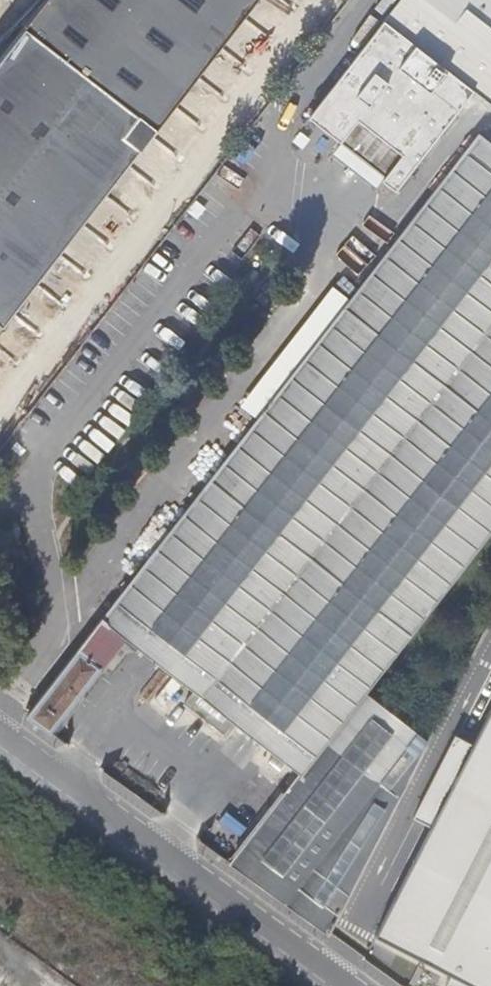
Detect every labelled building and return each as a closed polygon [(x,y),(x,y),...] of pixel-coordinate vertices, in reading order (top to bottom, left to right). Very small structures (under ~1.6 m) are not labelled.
[(18,23),(0,43),(0,331),(63,249),(94,272),(157,191),(126,168),(256,0),(0,0),(0,5),(18,23)] [(490,106),(490,0),(401,0),(311,117),(343,143),(360,122),(404,158),(387,178),(383,183),(396,194),(475,94),(490,106)] [(343,143),(387,178),(404,158),(360,122),(343,143)] [(329,935),(335,925),(428,744),(414,733),(370,695),(490,536),(490,147),(479,137),(103,622),(125,637),(154,660),(195,692),(185,704),(225,734),(234,723),(254,738),(301,775),(231,865),(329,935)] [(125,637),(103,622),(80,652),(102,667),(125,637)] [(102,667),(80,652),(35,710),(29,718),(50,733),(102,667)] [(476,748),(468,762),(450,753),(423,806),(441,815),(433,830),(377,939),(438,970),(453,978),(449,985),(490,985),(490,718),(476,748)] [(468,762),(476,748),(458,738),(450,753),(468,762)] [(433,830),(441,815),(423,806),(415,820),(433,830)]
